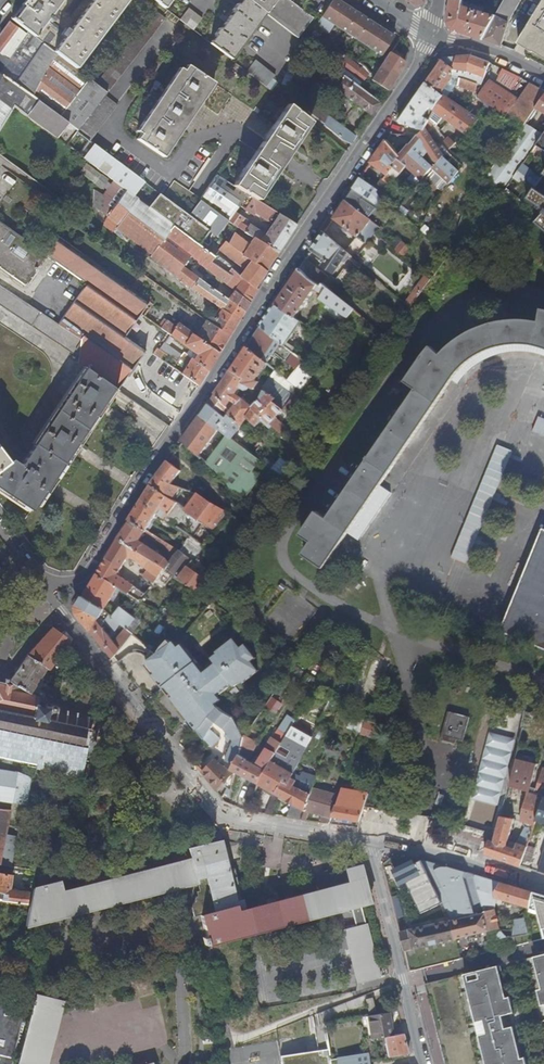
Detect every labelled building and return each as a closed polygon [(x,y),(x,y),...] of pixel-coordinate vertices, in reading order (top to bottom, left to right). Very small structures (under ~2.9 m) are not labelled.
[(127,0),(26,0),(12,19),(28,31),(76,68),(127,0)] [(172,0),(154,0),(156,2),(165,9),(172,0)] [(267,15),(248,0),(244,0),(210,43),(231,60),(267,15)] [(303,10),(291,0),(248,0),(267,15),(297,38),(313,18),(303,10)] [(333,0),(319,20),(331,27),(333,24),(382,56),(394,37),(346,5),(344,8),(333,0)] [(462,0),(451,0),(447,24),(453,31),(468,36),(483,41),(495,17),(490,15),(482,13),(483,8),(463,2),(463,0),(462,0)] [(500,8),(495,17),(483,41),(499,46),(502,47),(509,23),(522,0),(504,0),(500,8)] [(521,39),(537,48),(538,46),(543,49),(543,1),(521,39)] [(490,15),(495,17),(500,8),(492,6),(490,15)] [(166,18),(154,9),(97,83),(108,92),(166,18)] [(189,9),(180,20),(193,30),(202,19),(189,9)] [(327,33),(331,27),(319,20),(316,25),(327,33)] [(9,22),(0,34),(0,73),(15,83),(69,123),(78,131),(108,93),(94,82),(76,68),(28,31),(25,35),(22,33),(22,32),(9,22)] [(337,57),(343,61),(346,57),(348,56),(341,53),(337,57)] [(390,53),(382,64),(390,68),(387,73),(396,79),(404,67),(404,66),(401,63),(402,61),(390,53)] [(340,65),(341,65),(363,82),(368,75),(346,57),(343,61),(340,65)] [(480,85),(489,64),(472,57),(457,58),(444,59),(443,60),(454,70),(451,74),(453,77),(466,79),(478,84),(478,85),(480,85)] [(256,60),(247,72),(266,87),(275,75),(256,60)] [(458,86),(477,94),(478,85),(478,84),(466,79),(453,77),(451,74),(454,70),(443,60),(433,74),(426,83),(441,94),(450,80),(458,86)] [(215,82),(188,63),(184,68),(181,66),(137,131),(141,134),(137,139),(164,157),(215,82)] [(382,64),(373,78),(372,81),(388,91),(392,84),(396,79),(387,73),(390,68),(382,64)] [(363,82),(341,65),(337,70),(359,87),(363,82)] [(337,90),(371,116),(379,103),(359,87),(337,70),(333,76),(341,83),(337,90)] [(504,72),(502,77),(516,84),(519,79),(509,74),(504,72)] [(14,107),(57,139),(69,123),(15,83),(0,73),(0,129),(14,107)] [(430,107),(433,109),(444,95),(441,94),(426,83),(413,102),(399,122),(415,128),(424,131),(425,128),(429,120),(424,116),(430,107)] [(509,119),(523,128),(524,127),(537,108),(543,98),(543,91),(532,84),(517,107),(509,119)] [(485,86),(477,99),(479,100),(489,107),(498,112),(509,119),(517,107),(485,86)] [(445,143),(450,149),(466,135),(479,120),(444,95),(433,109),(434,110),(429,120),(436,125),(442,117),(460,130),(445,143)] [(118,105),(107,96),(81,129),(93,138),(118,105)] [(296,145),(310,123),(287,105),(234,185),(233,185),(258,201),(258,200),(296,145)] [(312,106),(309,113),(344,141),(351,144),(354,141),(356,137),(328,117),(329,116),(319,108),(318,111),(312,106)] [(424,116),(429,120),(434,110),(433,109),(430,107),(424,116)] [(495,117),(498,112),(489,107),(486,111),(495,117)] [(543,138),(524,127),(523,128),(485,180),(502,195),(507,189),(537,145),(543,138)] [(444,157),(425,128),(424,131),(419,137),(429,152),(434,160),(437,165),(443,158),(444,157)] [(83,134),(71,149),(114,181),(215,256),(215,257),(220,250),(235,263),(244,269),(240,276),(255,287),(260,281),(265,272),(229,244),(217,235),(190,215),(83,134)] [(433,169),(449,184),(459,171),(443,158),(437,165),(434,160),(429,164),(422,158),(429,152),(419,137),(417,136),(410,146),(409,145),(399,157),(400,157),(391,166),(401,173),(406,167),(413,173),(421,180),(422,181),(426,177),(433,169)] [(383,179),(390,186),(401,173),(391,166),(400,157),(399,157),(386,140),(371,163),(386,175),(383,179)] [(465,147),(460,152),(467,159),(472,153),(465,147)] [(429,164),(434,160),(429,152),(422,158),(429,164)] [(102,189),(103,188),(108,181),(109,180),(88,164),(80,173),(102,189)] [(449,184),(433,169),(426,177),(442,191),(449,184)] [(418,188),(421,180),(413,173),(408,179),(418,188)] [(233,185),(234,185),(217,174),(199,201),(228,221),(254,238),(278,253),(288,237),(297,225),(258,200),(258,201),(233,185)] [(376,193),(377,191),(375,189),(360,179),(351,192),(345,201),(361,213),(368,203),(376,210),(377,209),(379,211),(383,206),(380,203),(382,202),(376,193)] [(390,186),(383,179),(375,189),(377,191),(381,194),(383,191),(386,194),(390,189),(392,187),(390,186)] [(229,299),(245,311),(252,299),(258,289),(255,287),(240,276),(231,269),(228,274),(211,262),(215,256),(114,181),(112,184),(107,191),(104,195),(103,215),(107,217),(118,226),(116,228),(125,235),(152,255),(150,257),(181,280),(192,288),(199,279),(228,300),(229,299)] [(103,188),(107,191),(112,184),(108,181),(103,188)] [(534,188),(528,199),(542,212),(533,222),(543,231),(543,195),(534,188)] [(89,204),(103,215),(104,195),(94,189),(89,204)] [(397,195),(390,189),(386,194),(383,198),(390,204),(397,195)] [(524,204),(507,189),(502,195),(520,210),(524,204)] [(217,235),(228,221),(199,201),(190,215),(217,235)] [(364,243),(378,226),(361,213),(345,201),(333,219),(364,243)] [(107,217),(104,223),(124,237),(125,235),(116,228),(118,226),(107,217)] [(228,221),(217,235),(229,244),(231,241),(234,234),(249,245),(254,238),(228,221)] [(46,255),(41,252),(0,223),(0,268),(25,285),(41,261),(46,255)] [(122,240),(124,237),(104,223),(103,225),(122,240)] [(405,229),(390,246),(402,256),(418,237),(411,231),(409,233),(405,229)] [(344,265),(351,256),(324,232),(312,251),(322,258),(319,262),(323,265),(323,266),(333,273),(341,262),(344,265)] [(117,390),(127,375),(136,363),(145,349),(125,335),(149,302),(134,291),(131,289),(54,233),(41,252),(46,255),(87,284),(58,325),(80,340),(78,353),(77,360),(79,364),(85,368),(113,387),(117,390)] [(231,241),(229,244),(265,272),(272,262),(278,253),(254,238),(249,245),(234,234),(231,241)] [(367,264),(379,252),(370,244),(358,256),(367,264)] [(220,250),(215,257),(231,269),(240,276),(244,269),(235,263),(220,250)] [(215,257),(215,256),(211,262),(228,274),(231,269),(215,257)] [(328,276),(305,260),(299,269),(311,280),(321,286),(328,276)] [(153,268),(147,278),(156,285),(163,275),(153,268)] [(325,302),(339,313),(346,318),(353,309),(330,290),(323,284),(321,286),(311,280),(299,269),(288,286),(275,305),(295,318),(315,289),(322,294),(319,298),(325,302)] [(156,285),(174,297),(181,288),(177,285),(163,275),(156,285)] [(425,276),(405,303),(410,307),(430,280),(425,276)] [(217,317),(234,329),(239,321),(245,311),(229,299),(228,300),(199,279),(192,288),(198,292),(221,310),(217,317)] [(181,280),(177,285),(181,288),(185,291),(183,293),(193,299),(198,292),(192,288),(181,280)] [(334,285),(330,290),(338,296),(342,291),(334,285)] [(78,353),(80,340),(58,325),(0,286),(0,301),(78,353)] [(191,303),(193,299),(183,293),(185,291),(181,288),(174,297),(206,321),(209,316),(191,303)] [(221,310),(198,292),(193,299),(191,303),(209,316),(210,315),(216,320),(217,317),(221,310)] [(339,313),(325,302),(321,308),(333,316),(335,318),(339,313)] [(287,342),(301,321),(295,318),(275,305),(268,315),(260,327),(280,342),(291,351),(294,348),(287,342)] [(327,324),(333,316),(321,308),(316,316),(327,324)] [(468,333),(463,336),(458,339),(454,342),(451,344),(446,349),(440,355),(430,346),(423,355),(405,382),(416,389),(328,519),(317,511),(301,534),(312,542),(304,554),(324,568),(451,383),(457,375),(458,373),(461,369),(463,367),(468,362),(473,359),(475,357),(477,356),(480,354),(483,353),(483,352),(497,354),(498,347),(511,351),(513,344),(525,351),(529,345),(539,353),(542,348),(543,350),(543,310),(541,309),(541,310),(539,321),(532,320),(527,320),(522,319),(517,319),(510,320),(505,320),(501,321),(494,322),(489,323),(482,326),(475,329),(470,332),(468,333)] [(206,321),(196,337),(219,353),(227,340),(234,329),(217,317),(216,320),(210,315),(209,316),(206,321)] [(333,316),(327,324),(335,330),(341,322),(335,318),(333,316)] [(167,321),(161,328),(162,329),(167,332),(171,335),(177,325),(174,322),(172,325),(167,321)] [(197,354),(194,360),(209,370),(215,359),(219,353),(196,337),(178,324),(177,325),(171,335),(182,343),(190,349),(197,354)] [(266,363),(280,342),(260,327),(253,338),(247,347),(266,363)] [(158,349),(177,362),(180,358),(182,354),(164,341),(158,349)] [(266,363),(247,347),(239,358),(231,370),(245,379),(243,383),(248,386),(252,388),(254,388),(259,381),(256,379),(267,364),(266,363)] [(197,354),(190,349),(186,354),(192,358),(194,360),(197,354)] [(180,358),(182,359),(184,357),(190,361),(192,358),(186,354),(184,353),(182,354),(180,358)] [(286,363),(296,371),(303,361),(294,353),(286,363)] [(194,360),(192,358),(190,361),(182,373),(199,386),(209,370),(194,360)] [(82,373),(31,450),(34,456),(42,470),(39,472),(26,477),(17,474),(9,485),(16,487),(14,500),(31,511),(44,491),(47,494),(56,480),(53,478),(110,392),(113,387),(85,368),(82,373)] [(270,423),(273,420),(282,410),(272,402),(275,398),(264,391),(260,397),(253,407),(235,395),(238,390),(239,390),(240,388),(243,389),(246,389),(248,386),(243,383),(245,379),(231,370),(221,386),(215,394),(215,395),(232,412),(230,414),(229,414),(229,415),(240,427),(247,419),(255,427),(260,421),(270,429),(271,426),(269,424),(270,423)] [(270,377),(294,397),(295,396),(294,384),(288,380),(275,370),(270,377)] [(304,380),(295,372),(289,380),(299,388),(304,380)] [(294,397),(270,377),(261,390),(264,391),(275,398),(272,402),(282,410),(283,409),(292,399),(294,397)] [(227,412),(229,414),(230,414),(232,412),(215,395),(209,404),(208,404),(200,415),(217,429),(218,428),(230,438),(240,427),(229,415),(226,418),(221,414),(223,411),(226,413),(227,412)] [(302,414),(306,410),(292,399),(283,409),(285,410),(298,411),(302,414)] [(187,433),(181,441),(183,442),(220,476),(219,478),(251,503),(254,498),(249,494),(251,491),(241,483),(243,480),(250,485),(258,476),(252,471),(260,461),(230,438),(218,428),(217,429),(200,415),(187,433)] [(270,423),(276,429),(279,425),(273,420),(270,423)] [(279,425),(276,429),(281,433),(284,429),(279,425)] [(14,500),(16,487),(9,485),(17,474),(26,477),(39,472),(42,470),(34,456),(31,450),(28,453),(19,466),(11,460),(8,463),(7,462),(0,453),(0,490),(14,500)] [(174,494),(179,487),(170,484),(179,471),(169,463),(166,461),(157,474),(149,484),(150,485),(171,499),(174,494)] [(273,491),(282,481),(269,470),(260,481),(273,491)] [(146,530),(150,523),(156,514),(165,519),(176,503),(174,501),(171,499),(150,485),(143,497),(128,519),(130,521),(130,520),(146,530)] [(210,503),(197,494),(197,495),(195,498),(185,510),(185,511),(186,511),(175,526),(187,534),(195,524),(191,521),(193,517),(197,520),(198,519),(210,503)] [(175,526),(186,511),(185,511),(185,510),(176,503),(165,519),(175,526)] [(210,528),(223,512),(210,503),(198,519),(210,528)] [(152,524),(148,531),(179,551),(190,536),(187,534),(175,526),(165,519),(156,514),(150,523),(152,524)] [(210,528),(198,519),(197,520),(195,524),(187,534),(190,536),(202,544),(203,545),(213,531),(210,528)] [(164,568),(166,570),(174,576),(189,558),(179,551),(148,531),(146,530),(130,520),(130,521),(125,527),(118,539),(164,568)] [(543,529),(500,632),(543,649),(543,530),(543,529)] [(190,536),(179,551),(189,558),(194,562),(205,547),(203,545),(202,544),(190,536)] [(164,568),(118,539),(114,545),(106,558),(121,567),(126,559),(132,558),(148,570),(143,577),(154,583),(164,568)] [(117,574),(121,567),(106,558),(102,564),(96,574),(118,587),(129,594),(134,587),(117,574)] [(187,567),(178,579),(200,594),(208,582),(187,567)] [(104,610),(118,587),(96,574),(89,587),(82,597),(104,610)] [(104,620),(108,614),(104,610),(82,597),(79,603),(76,607),(77,613),(97,638),(112,658),(115,655),(138,638),(132,634),(115,619),(111,625),(122,635),(113,642),(97,621),(99,617),(104,620)] [(121,608),(113,617),(115,619),(132,634),(140,624),(121,608)] [(49,670),(71,640),(73,638),(70,635),(67,631),(64,635),(53,627),(40,641),(27,656),(49,670)] [(359,640),(351,636),(348,642),(356,646),(359,640)] [(115,655),(119,660),(127,655),(129,654),(131,653),(133,652),(135,652),(137,652),(139,652),(141,653),(142,653),(144,654),(150,659),(147,662),(192,718),(193,720),(195,718),(201,726),(219,708),(216,705),(222,700),(218,695),(232,683),(235,688),(242,683),(243,684),(259,671),(252,662),(256,659),(247,647),(242,651),(235,642),(219,654),(220,655),(214,661),(218,666),(205,676),(182,647),(179,649),(174,644),(172,646),(168,641),(157,654),(138,638),(115,655)] [(119,660),(176,730),(192,718),(147,662),(150,659),(144,654),(142,653),(141,653),(139,652),(137,652),(135,652),(133,652),(131,653),(129,654),(127,655),(119,660)] [(49,671),(49,670),(27,656),(19,667),(11,680),(10,681),(24,688),(30,694),(45,669),(49,671)] [(78,765),(82,765),(96,753),(98,746),(94,745),(98,731),(93,730),(95,724),(88,722),(88,721),(91,721),(91,719),(89,719),(89,717),(88,716),(87,719),(78,717),(79,714),(77,714),(76,716),(69,714),(69,712),(67,711),(66,714),(59,712),(59,709),(57,709),(56,707),(23,691),(24,688),(10,681),(11,680),(5,679),(4,683),(0,682),(0,751),(8,753),(8,755),(10,756),(11,753),(27,757),(28,754),(47,758),(45,764),(76,771),(78,765)] [(324,688),(313,709),(323,714),(334,693),(324,688)] [(276,712),(281,704),(270,697),(265,706),(276,712)] [(233,740),(226,761),(233,764),(239,754),(244,737),(234,718),(219,708),(201,726),(198,729),(200,733),(210,747),(218,738),(212,731),(210,729),(215,722),(225,730),(233,740)] [(443,735),(457,739),(463,740),(470,717),(450,711),(443,735)] [(543,740),(543,719),(529,714),(524,733),(543,740)] [(257,784),(285,739),(296,719),(292,716),(291,718),(287,715),(267,748),(266,748),(260,759),(256,757),(252,762),(248,760),(257,742),(246,735),(244,737),(239,754),(233,764),(231,769),(234,771),(236,772),(257,784)] [(346,731),(360,736),(361,734),(365,721),(350,717),(346,731)] [(378,725),(365,721),(361,734),(374,738),(378,725)] [(455,743),(457,739),(443,735),(442,739),(455,743)] [(305,751),(285,739),(257,784),(260,786),(276,795),(282,780),(288,783),(293,773),(300,761),(305,751)] [(222,784),(229,790),(231,792),(236,772),(234,771),(232,774),(215,760),(202,772),(216,790),(222,784)] [(536,825),(537,821),(543,801),(543,770),(537,767),(536,771),(516,766),(514,774),(511,787),(529,791),(521,821),(529,823),(536,825)] [(27,805),(31,777),(17,771),(16,773),(0,770),(0,800),(27,805)] [(282,780),(276,795),(281,798),(289,802),(292,804),(305,811),(311,794),(313,788),(317,778),(303,773),(301,777),(293,773),(288,783),(282,780)] [(222,784),(216,790),(223,798),(226,793),(229,790),(222,784)] [(279,800),(281,798),(276,795),(260,786),(259,789),(274,798),(266,814),(272,815),(279,800)] [(326,816),(332,794),(313,788),(311,794),(305,811),(302,820),(306,820),(309,812),(321,815),(326,816)] [(349,822),(358,824),(364,807),(367,797),(341,792),(340,796),(332,818),(332,819),(345,821),(344,824),(348,824),(349,822)] [(326,816),(332,818),(340,796),(332,794),(326,816)] [(292,804),(287,817),(302,820),(305,811),(292,804)] [(12,866),(18,837),(6,834),(11,809),(0,808),(0,864),(12,866)] [(332,818),(326,816),(321,815),(319,822),(330,824),(332,819),(332,818)] [(528,846),(518,843),(517,843),(515,849),(507,846),(508,840),(514,819),(501,816),(498,827),(499,828),(495,842),(490,841),(486,853),(502,859),(521,866),(523,858),(528,846)] [(529,823),(518,843),(528,846),(536,825),(529,823)] [(262,865),(278,866),(279,837),(264,837),(262,865)] [(192,858),(198,883),(199,892),(197,892),(198,897),(196,897),(192,908),(195,917),(201,915),(204,925),(207,937),(204,937),(206,945),(209,944),(246,935),(247,938),(251,937),(250,934),(352,908),(358,928),(345,931),(358,982),(380,977),(367,925),(362,905),(371,903),(362,866),(329,874),(328,874),(330,883),(318,886),(317,886),(318,890),(244,909),(234,868),(229,869),(222,840),(189,848),(192,858)] [(515,849),(517,843),(508,840),(507,846),(515,849)] [(534,848),(528,846),(523,858),(530,860),(534,848)] [(443,903),(422,860),(394,856),(390,859),(395,869),(392,870),(400,886),(407,883),(422,913),(443,903)] [(198,883),(192,858),(62,891),(60,882),(33,888),(26,926),(198,883)] [(456,939),(490,931),(485,912),(476,879),(476,876),(469,876),(470,873),(449,867),(435,862),(422,860),(443,903),(451,920),(456,939)] [(314,878),(318,886),(330,883),(328,874),(329,874),(328,871),(314,876),(314,878)] [(17,904),(27,905),(29,893),(9,889),(12,875),(0,872),(0,901),(17,904)] [(498,898),(513,902),(518,887),(506,884),(477,875),(476,876),(476,879),(485,912),(490,931),(495,929),(498,939),(508,937),(500,928),(496,909),(498,898)] [(513,902),(521,905),(525,890),(518,887),(513,902)] [(521,905),(530,908),(532,892),(525,890),(521,905)] [(541,895),(532,892),(530,908),(539,910),(543,931),(543,896),(541,895)] [(513,935),(513,937),(530,933),(529,923),(529,918),(515,919),(513,935)] [(450,940),(456,939),(451,920),(401,932),(405,951),(407,950),(414,949),(415,949),(450,940)] [(526,959),(543,1030),(543,955),(526,959)] [(487,1063),(523,1063),(514,1025),(506,1027),(503,1015),(511,1013),(499,966),(465,974),(487,1063)] [(63,1001),(35,994),(17,1063),(47,1063),(63,1001)] [(23,1018),(4,1016),(8,1000),(0,998),(0,1063),(12,1063),(23,1018)] [(377,1011),(374,998),(367,1000),(370,1013),(377,1011)] [(368,1016),(372,1039),(375,1038),(385,1036),(393,1035),(389,1012),(368,1016)] [(388,1054),(388,1057),(409,1053),(404,1033),(393,1035),(385,1036),(387,1050),(384,1051),(385,1054),(388,1054)] [(378,1058),(375,1038),(372,1039),(365,1040),(367,1051),(367,1054),(368,1060),(378,1058)] [(330,1060),(328,1045),(280,1056),(282,1063),(331,1063),(330,1060)] [(368,1060),(367,1054),(336,1059),(337,1063),(369,1063),(368,1060)]
